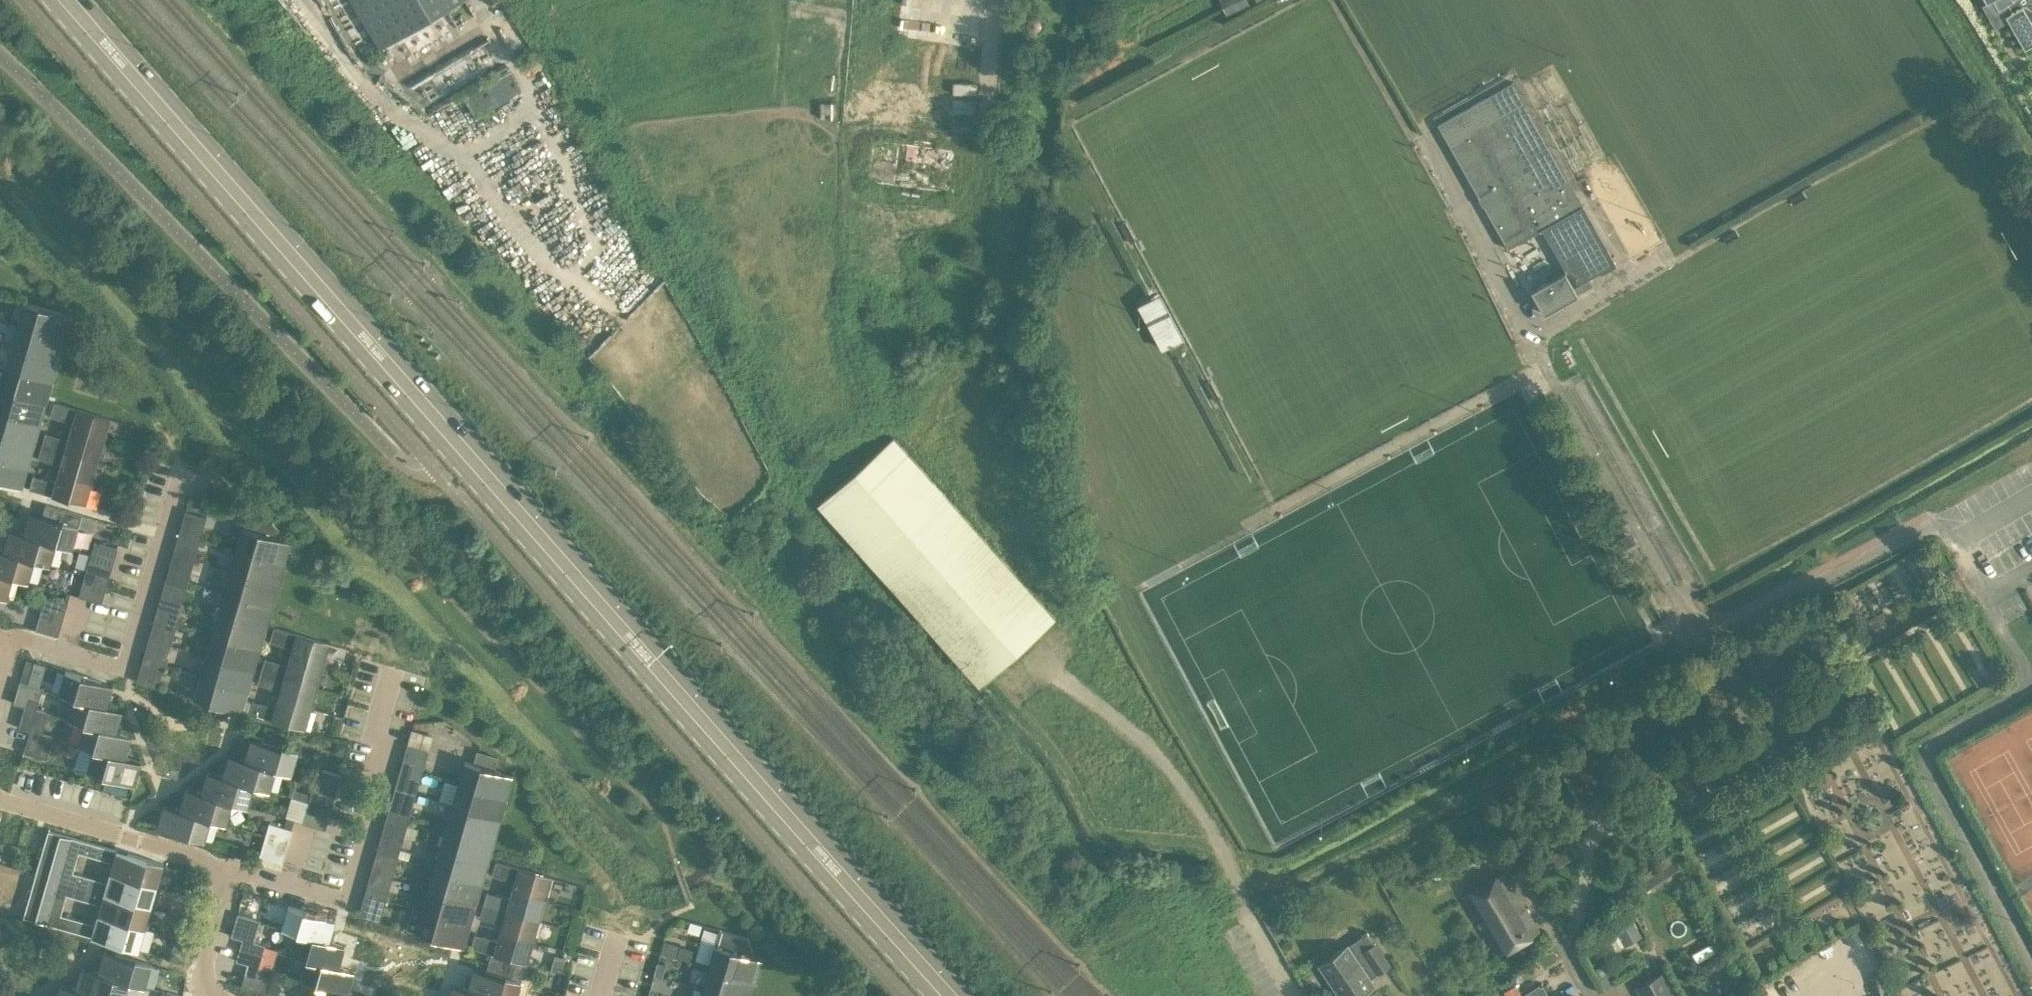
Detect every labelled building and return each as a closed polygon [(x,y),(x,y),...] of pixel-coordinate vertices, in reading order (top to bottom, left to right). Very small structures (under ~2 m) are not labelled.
[(380,49),(462,0),(350,0),(380,49)] [(1227,14),(1249,5),(1247,0),(1220,0),(1227,14)] [(1998,9),(2008,3),(2012,11),(2005,15),(2024,48),(2031,43),(2031,0),(1993,0),(1998,9)] [(1033,17),(1030,18),(1028,21),(1027,25),(1028,29),(1031,31),(1035,31),(1038,30),(1041,27),(1041,24),(1040,20),(1037,18),(1033,17)] [(407,81),(461,46),(453,34),(399,69),(407,81)] [(467,112),(517,95),(508,69),(458,87),(467,112)] [(1563,272),(1530,290),(1544,313),(1593,285),(1588,277),(1615,262),(1524,101),(1448,143),(1506,247),(1542,226),(1566,269),(1562,271),(1563,272)] [(861,183),(941,190),(945,146),(865,139),(861,183)] [(1159,292),(1138,302),(1159,347),(1180,337),(1159,292)] [(14,324),(55,336),(66,339),(72,317),(25,303),(20,320),(15,318),(14,324)] [(66,339),(55,336),(14,324),(13,328),(18,329),(13,346),(59,360),(66,339)] [(59,360),(13,346),(8,362),(3,360),(2,366),(43,378),(53,381),(59,360)] [(53,381),(43,378),(2,366),(0,370),(5,371),(0,388),(47,402),(53,381)] [(30,420),(41,423),(47,402),(0,388),(0,389),(0,411),(30,420)] [(71,432),(107,442),(109,437),(105,436),(110,420),(54,403),(51,417),(74,423),(71,432)] [(30,420),(0,411),(0,434),(35,444),(41,423),(30,420)] [(142,429),(140,428),(135,446),(145,448),(147,449),(152,432),(142,429)] [(42,446),(97,462),(102,446),(106,446),(107,442),(71,432),(69,440),(46,433),(42,446)] [(0,434),(0,457),(29,465),(35,444),(0,434)] [(893,436),(817,504),(920,619),(930,610),(990,677),(1006,662),(1009,664),(1013,660),(1011,658),(1025,646),(1027,648),(1031,644),(1029,641),(1056,618),(893,436)] [(59,474),(91,483),(97,462),(42,446),(38,459),(62,466),(59,474)] [(0,457),(0,481),(22,487),(29,465),(0,457)] [(91,483),(59,474),(57,483),(33,476),(29,489),(85,506),(91,483)] [(25,534),(25,535),(57,545),(57,546),(72,550),(79,527),(78,527),(82,515),(46,504),(42,516),(32,513),(25,534)] [(188,542),(199,546),(207,517),(186,511),(182,525),(192,528),(188,542)] [(174,554),(195,560),(199,546),(188,542),(192,528),(182,525),(174,554)] [(237,549),(273,559),(284,562),(290,540),(243,527),(237,549)] [(3,551),(35,561),(35,562),(50,567),(57,546),(57,545),(25,535),(25,534),(10,529),(3,551)] [(95,541),(92,552),(99,554),(107,557),(115,559),(118,549),(118,548),(95,541)] [(231,570),(267,581),(278,584),(284,562),(273,559),(237,549),(231,570)] [(14,580),(28,584),(35,562),(35,561),(3,551),(0,550),(0,574),(14,578),(14,580)] [(92,552),(88,563),(111,570),(115,559),(107,557),(99,554),(92,552)] [(195,560),(174,554),(170,567),(180,570),(176,585),(187,588),(195,560)] [(111,570),(88,563),(82,586),(93,589),(97,578),(108,581),(111,570)] [(162,595),(183,602),(187,588),(176,585),(180,570),(170,567),(162,595)] [(225,591),(261,602),(271,605),(278,584),(267,581),(231,570),(225,591)] [(7,600),(14,580),(14,578),(0,574),(0,598),(7,600)] [(93,589),(82,586),(79,597),(102,603),(108,581),(97,578),(93,589)] [(271,605),(261,602),(225,591),(219,612),(255,623),(265,626),(271,605)] [(183,602),(162,595),(158,609),(168,612),(164,627),(175,630),(183,602)] [(41,610),(64,617),(68,603),(45,596),(41,610)] [(150,638),(171,644),(175,630),(164,627),(168,612),(158,609),(150,638)] [(64,617),(41,610),(35,630),(58,636),(64,617)] [(265,626),(255,623),(219,612),(213,634),(249,644),(259,647),(265,626)] [(291,656),(327,667),(328,662),(325,661),(330,643),(274,627),(270,642),(294,648),(291,656)] [(259,647),(249,644),(213,634),(207,655),(243,665),(253,668),(259,647)] [(171,644),(150,638),(146,652),(156,655),(152,669),(163,672),(171,644)] [(156,655),(146,652),(137,682),(158,688),(163,672),(152,669),(156,655)] [(253,668),(243,665),(207,655),(201,676),(247,689),(253,668)] [(36,682),(42,661),(23,656),(17,677),(36,682)] [(261,670),(317,687),(322,670),(326,671),(327,667),(291,656),(289,665),(265,658),(261,670)] [(107,706),(107,705),(113,684),(66,670),(59,693),(74,698),(75,697),(107,706)] [(279,698),(315,709),(316,704),(313,703),(317,687),(261,670),(258,683),(281,690),(279,698)] [(247,689),(201,676),(194,698),(230,708),(241,711),(247,689)] [(14,703),(48,712),(37,708),(43,687),(29,683),(21,680),(14,703)] [(84,723),(84,722),(116,731),(116,730),(117,730),(123,709),(107,705),(108,705),(107,705),(107,706),(75,697),(74,698),(75,698),(69,718),(84,723)] [(315,709),(279,698),(276,707),(252,700),(248,714),(305,730),(310,712),(313,713),(315,709)] [(20,727),(54,737),(54,736),(42,733),(48,712),(14,703),(14,704),(25,707),(20,727)] [(84,722),(84,723),(78,744),(93,748),(94,747),(125,756),(126,755),(132,734),(117,730),(116,730),(116,731),(84,722)] [(54,737),(20,727),(19,728),(30,732),(24,752),(48,759),(54,737)] [(275,769),(291,774),(298,751),(250,737),(244,758),(244,759),(276,768),(275,769)] [(346,744),(336,741),(333,751),(343,754),(346,744)] [(410,777),(420,780),(428,750),(407,744),(403,759),(414,762),(410,777)] [(126,755),(125,756),(94,747),(93,748),(87,770),(135,784),(142,760),(126,755)] [(505,759),(478,751),(475,764),(501,772),(505,759)] [(275,769),(276,768),(244,759),(244,758),(228,754),(222,774),(222,775),(255,784),(254,786),(269,790),(275,769)] [(1582,806),(1610,790),(1590,756),(1562,772),(1582,806)] [(395,788),(416,794),(420,780),(410,777),(414,762),(403,759),(395,788)] [(513,775),(501,772),(475,764),(466,762),(461,778),(457,777),(456,783),(507,797),(513,775)] [(311,790),(335,797),(341,775),(317,768),(311,790)] [(254,786),(255,784),(222,775),(222,774),(207,770),(201,791),(201,792),(233,802),(248,807),(254,786)] [(453,805),(490,815),(501,819),(507,797),(456,783),(455,786),(458,787),(453,805)] [(201,792),(201,791),(185,787),(179,808),(179,809),(212,819),(211,820),(226,824),(233,802),(201,792)] [(416,794),(395,788),(391,801),(402,804),(398,819),(408,822),(416,794)] [(335,797),(311,790),(305,812),(317,815),(320,804),(332,808),(335,797)] [(289,793),(283,814),(299,818),(305,797),(289,793)] [(383,830),(404,836),(408,822),(398,819),(402,804),(391,801),(383,830)] [(211,820),(212,819),(179,809),(179,808),(179,809),(164,804),(158,827),(205,841),(211,820)] [(317,815),(305,812),(302,823),(326,830),(332,808),(320,804),(317,815)] [(501,819),(490,815),(453,805),(449,820),(445,819),(443,824),(484,836),(495,839),(501,819)] [(277,837),(289,841),(292,830),(269,823),(263,845),(274,848),(277,837)] [(495,839),(484,836),(443,824),(442,829),(446,830),(441,847),(489,860),(495,839)] [(404,836),(383,830),(379,844),(390,847),(386,861),(396,864),(404,836)] [(108,848),(50,832),(46,848),(40,846),(39,851),(77,863),(79,853),(105,861),(108,848)] [(274,848),(263,845),(260,856),(283,862),(289,841),(277,837),(274,848)] [(371,872),(392,878),(396,864),(386,861),(390,847),(379,844),(371,872)] [(1576,855),(1569,844),(1546,858),(1553,869),(1576,855)] [(431,867),(472,878),(482,881),(489,860),(441,847),(437,862),(433,861),(431,867)] [(108,848),(105,861),(111,863),(115,850),(108,848)] [(96,891),(99,880),(74,873),(77,863),(39,851),(38,856),(43,858),(38,875),(96,891)] [(160,881),(164,864),(118,851),(111,873),(161,887),(162,882),(160,881)] [(1669,864),(1624,894),(1629,902),(1679,868),(1671,855),(1666,859),(1669,864)] [(513,890),(548,900),(550,895),(547,894),(552,877),(496,861),(492,875),(516,882),(513,890)] [(429,889),(465,899),(476,902),(482,881),(472,878),(431,867),(430,871),(434,872),(429,889)] [(392,878),(371,872),(367,886),(378,889),(373,903),(384,906),(392,878)] [(1499,955),(1539,931),(1504,872),(1464,896),(1499,955)] [(105,894),(152,907),(157,890),(160,891),(161,887),(111,873),(105,894)] [(65,905),(67,898),(67,896),(92,903),(96,891),(38,875),(34,890),(28,888),(27,893),(65,905)] [(96,891),(103,893),(106,882),(99,880),(96,891)] [(378,889),(367,886),(358,915),(380,921),(384,906),(373,903),(378,889)] [(476,902),(465,899),(429,889),(424,905),(421,904),(419,909),(470,924),(476,902)] [(484,905),(539,920),(544,904),(547,905),(548,900),(513,890),(511,899),(488,892),(484,905)] [(96,891),(92,903),(100,905),(103,893),(96,891)] [(83,934),(87,922),(62,915),(65,905),(27,893),(26,898),(31,900),(26,918),(83,934)] [(275,911),(276,896),(248,893),(246,908),(275,911)] [(99,915),(149,929),(150,924),(148,923),(152,907),(105,894),(99,915)] [(502,933),(536,942),(538,937),(535,936),(539,920),(484,905),(480,918),(504,925),(502,933)] [(331,942),(331,941),(337,920),(290,907),(284,930),(299,934),(299,933),(331,942)] [(470,924),(419,909),(418,913),(421,914),(416,932),(464,946),(470,924)] [(232,936),(243,940),(247,929),(258,932),(262,921),(239,914),(232,936)] [(145,933),(148,933),(149,929),(99,915),(92,936),(103,940),(140,950),(145,933)] [(1626,946),(1641,936),(1631,919),(1616,929),(1626,946)] [(91,936),(94,924),(87,922),(83,934),(91,936)] [(1870,947),(1858,926),(1839,937),(1849,954),(1850,956),(1851,958),(1870,947)] [(240,950),(263,957),(266,945),(256,942),(258,932),(247,929),(243,940),(240,950)] [(745,978),(751,956),(752,951),(748,938),(719,930),(708,968),(745,978)] [(1391,965),(1368,931),(1319,964),(1340,995),(1358,995),(1374,985),(1370,979),(1391,965)] [(1613,931),(1606,935),(1614,950),(1621,947),(1613,931)] [(308,959),(308,958),(340,967),(346,946),(331,941),(331,942),(299,933),(299,934),(293,955),(308,959)] [(536,942),(502,933),(499,941),(475,934),(471,948),(527,964),(532,946),(535,947),(536,942)] [(692,950),(680,947),(677,957),(689,961),(692,950)] [(257,978),(260,966),(263,957),(240,950),(237,961),(249,964),(245,975),(257,978)] [(130,982),(146,987),(152,965),(105,951),(99,971),(99,972),(131,981),(130,982)] [(317,985),(317,984),(349,994),(350,992),(356,971),(340,967),(308,958),(308,959),(302,981),(317,985)] [(99,971),(83,966),(77,988),(76,989),(101,995),(126,995),(130,982),(131,981),(99,972),(99,971)] [(257,978),(245,975),(242,986),(265,993),(272,970),(260,966),(257,978)] [(475,967),(469,989),(468,990),(490,995),(518,995),(523,981),(475,967)] [(745,978),(708,968),(702,989),(728,995),(751,995),(755,981),(745,978)] [(1742,969),(1735,973),(1740,982),(1748,977),(1742,969)] [(1874,995),(1890,995),(1884,973),(1869,977),(1874,995)] [(1661,974),(1638,986),(1644,995),(1673,995),(1661,974)] [(1515,983),(1503,990),(1507,995),(1522,995),(1515,983)] [(76,989),(77,988),(62,984),(58,995),(101,995),(76,989)] [(349,994),(317,984),(317,985),(314,995),(364,995),(350,992),(349,994)] [(468,990),(469,989),(453,984),(450,995),(490,995),(468,990)] [(1522,995),(1548,995),(1541,986),(1539,987),(1538,986),(1522,995)]
